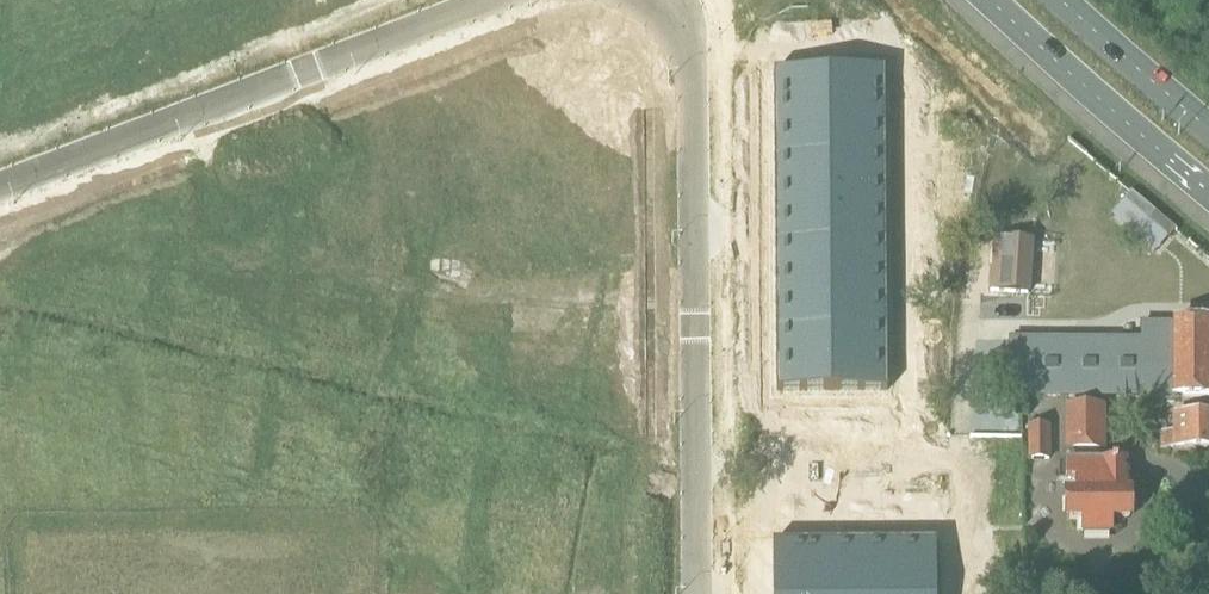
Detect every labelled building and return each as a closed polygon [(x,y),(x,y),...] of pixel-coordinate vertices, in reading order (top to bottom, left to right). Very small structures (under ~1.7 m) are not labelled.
[(830,71),(774,72),(775,103),(830,102),(830,71)] [(885,71),(830,71),(830,102),(886,102),(885,71)] [(830,102),(775,103),(775,131),(830,131),(830,102)] [(886,102),(830,102),(830,131),(886,130),(886,102)] [(886,130),(830,131),(831,160),(886,159),(886,130)] [(830,131),(775,131),(775,160),(831,160),(830,131)] [(886,159),(831,160),(831,188),(886,188),(886,159)] [(831,160),(775,160),(775,189),(831,188),(831,160)] [(831,188),(775,189),(776,217),(831,217),(831,188)] [(886,188),(831,188),(831,217),(886,216),(886,188)] [(1132,192),(1124,201),(1169,239),(1176,230),(1132,192)] [(886,216),(831,217),(831,245),(887,245),(886,216)] [(831,217),(776,217),(776,246),(831,245),(831,217)] [(994,239),(991,291),(1029,294),(1033,241),(994,239)] [(831,245),(776,246),(776,275),(831,274),(831,245)] [(887,245),(831,245),(831,274),(887,274),(887,245)] [(831,274),(776,275),(776,303),(832,303),(831,274)] [(887,274),(831,274),(832,303),(887,302),(887,274)] [(887,302),(832,303),(832,331),(887,331),(887,302)] [(832,303),(776,303),(776,332),(832,331),(832,303)] [(1011,340),(1011,397),(1208,397),(1208,323),(1175,322),(1175,323),(1143,323),(1143,341),(1011,340)] [(832,331),(776,332),(777,360),(832,360),(832,331)] [(887,331),(832,331),(832,360),(888,359),(887,331)] [(888,359),(832,360),(832,391),(888,390),(887,390),(888,359)] [(832,360),(777,360),(777,391),(832,391),(832,360)] [(1111,534),(1111,521),(1130,521),(1130,496),(1125,496),(1125,464),(1122,464),(1122,462),(1108,462),(1108,464),(1100,464),(1100,450),(1103,450),(1103,409),(1068,409),(1068,450),(1067,450),(1067,454),(1070,454),(1070,464),(1059,464),(1060,481),(1068,481),(1068,486),(1079,486),(1079,497),(1068,497),(1068,521),(1084,521),(1084,534),(1111,534)] [(1174,416),(1174,435),(1162,435),(1162,448),(1208,448),(1208,416),(1174,416)] [(1050,460),(1050,422),(1030,422),(1029,460),(1050,460)] [(904,541),(905,593),(937,593),(937,540),(904,541)] [(774,542),(774,593),(807,593),(806,541),(774,542)] [(806,541),(807,593),(839,593),(839,541),(806,541)] [(839,541),(839,593),(872,593),(872,541),(839,541)] [(872,541),(872,593),(905,593),(904,541),(872,541)]
